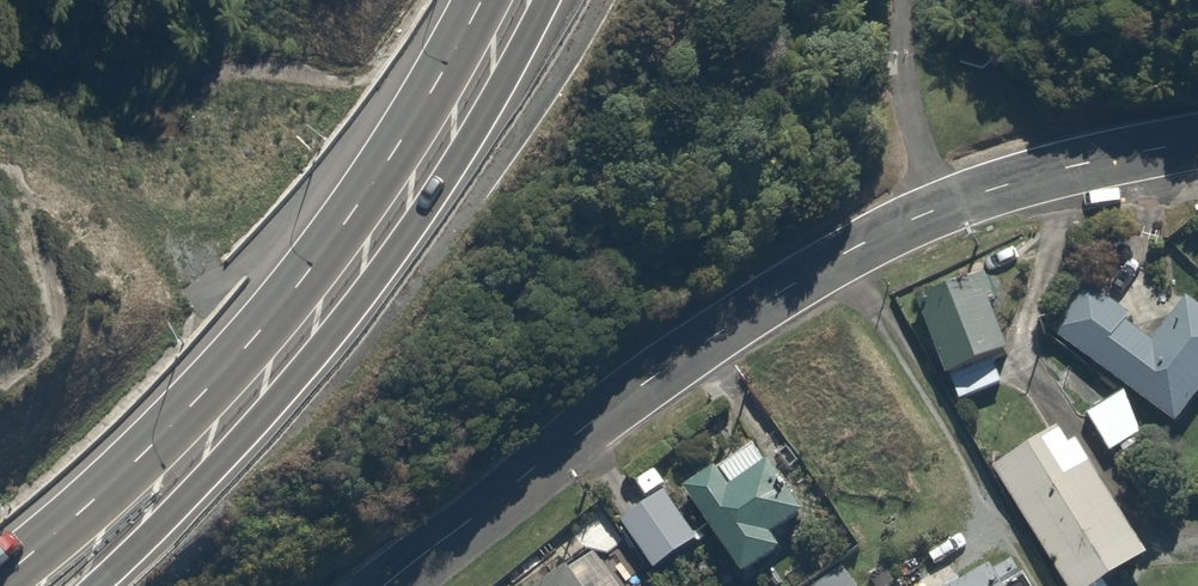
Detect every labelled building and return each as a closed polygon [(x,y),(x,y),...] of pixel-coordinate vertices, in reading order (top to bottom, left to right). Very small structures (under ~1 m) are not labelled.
[(986,274),(918,301),(949,379),(952,378),(962,401),(1003,385),(994,361),(1011,354),(991,304),(997,302),(986,274)] [(1051,332),(1177,428),(1197,400),(1197,307),(1188,300),(1154,343),(1128,323),(1133,317),(1084,282),(1051,332)] [(1143,435),(1126,392),(1089,415),(1112,454),(1121,448),(1125,454),(1141,445),(1137,439),(1143,435)] [(996,468),(1068,585),(1108,585),(1107,585),(1150,558),(1079,442),(1072,446),(1061,428),(996,468)] [(717,468),(685,490),(745,578),(785,553),(775,538),(808,516),(771,462),(767,464),(755,446),(719,471),(717,468)] [(667,493),(623,523),(657,572),(701,542),(667,493)] [(595,553),(572,570),(569,566),(542,585),(619,585),(595,553)] [(1013,562),(970,585),(1032,585),(1028,578),(1024,580),(1013,562)] [(843,566),(814,585),(857,585),(843,566)] [(960,578),(946,585),(965,585),(960,578)]
